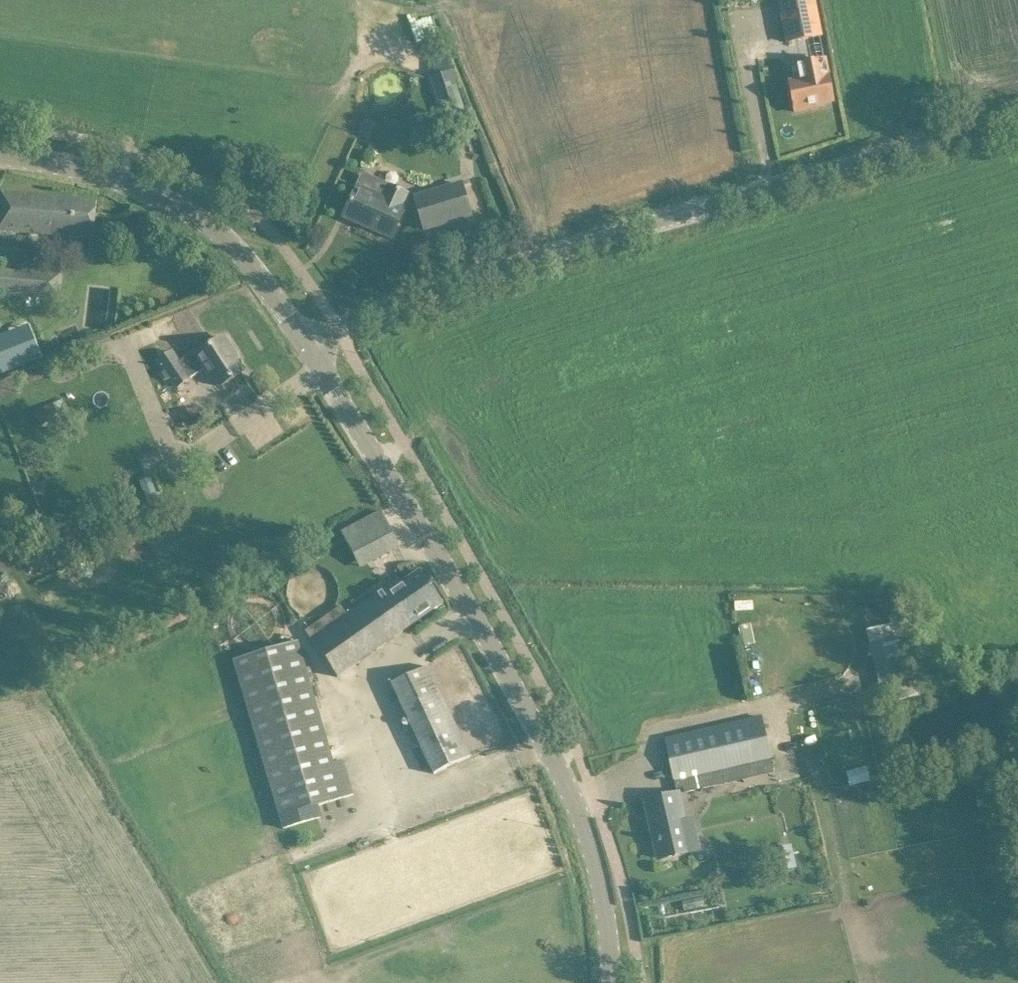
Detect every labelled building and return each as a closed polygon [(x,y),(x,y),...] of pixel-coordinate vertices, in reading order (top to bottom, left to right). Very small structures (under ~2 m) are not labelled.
[(805,39),(820,36),(813,0),(780,0),(789,42),(805,39)] [(789,83),(791,92),(795,112),(810,109),(810,106),(833,101),(825,59),(802,63),(806,80),(789,83)] [(452,71),(430,78),(443,117),(464,110),(452,71)] [(363,174),(354,195),(346,213),(371,224),(369,229),(392,239),(405,208),(402,206),(407,194),(363,174)] [(471,216),(461,184),(415,198),(425,230),(471,216)] [(0,208),(0,231),(94,239),(97,202),(1,193),(0,208)] [(0,335),(0,374),(38,359),(25,325),(0,335)] [(159,361),(165,370),(166,372),(163,374),(167,380),(171,378),(177,388),(205,369),(209,375),(212,374),(220,387),(242,372),(229,353),(232,351),(223,338),(196,356),(181,366),(172,352),(159,361)] [(158,499),(151,478),(139,482),(147,503),(158,499)] [(382,512),(364,522),(342,533),(347,541),(330,549),(344,576),(400,546),(382,512)] [(337,677),(344,672),(349,679),(355,675),(350,668),(443,603),(420,570),(386,594),(384,590),(347,615),(340,606),(305,631),(337,677)] [(903,622),(866,631),(869,643),(882,702),(920,694),(906,634),(903,622)] [(282,825),(302,819),(315,815),(312,805),(352,794),(343,762),(333,764),(297,642),(234,661),(282,825)] [(428,666),(392,684),(434,774),(470,757),(428,666)] [(665,740),(674,781),(676,789),(683,788),(684,792),(774,772),(762,717),(665,740)] [(866,768),(849,772),(852,786),(869,782),(866,768)] [(678,793),(665,797),(645,801),(650,823),(654,822),(663,859),(701,850),(694,817),(684,819),(678,793)]
